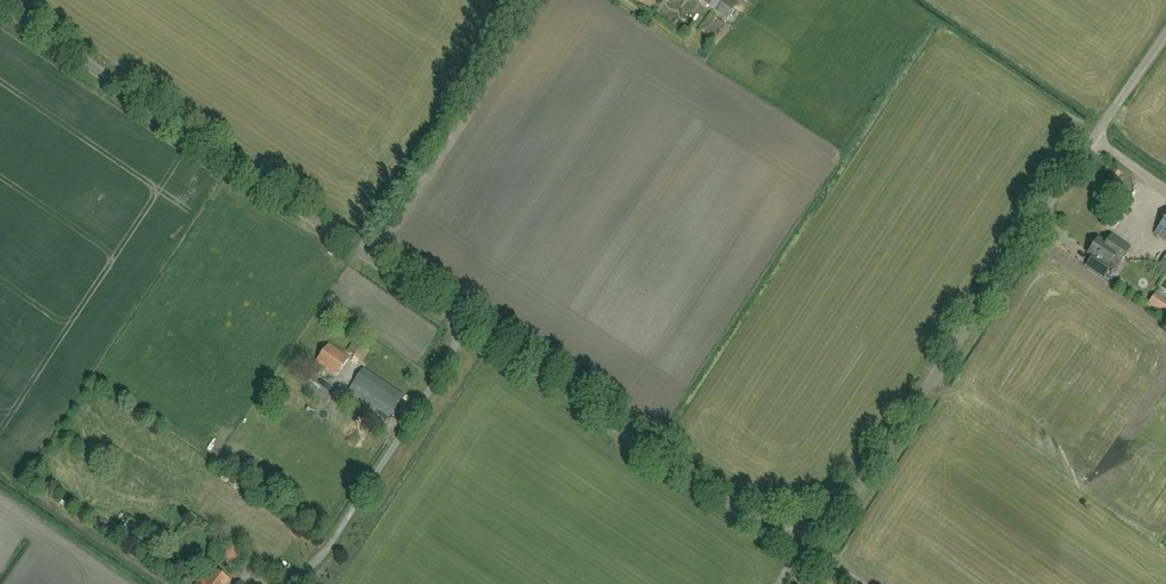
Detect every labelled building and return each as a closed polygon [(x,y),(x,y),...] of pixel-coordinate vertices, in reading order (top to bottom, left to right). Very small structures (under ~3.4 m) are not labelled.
[(738,5),(731,0),(702,0),(727,19),(738,5)] [(1114,169),(1108,177),(1116,182),(1122,174),(1114,169)] [(1153,233),(1165,242),(1165,215),(1153,233)] [(1093,245),(1113,258),(1120,262),(1130,248),(1111,235),(1105,243),(1098,238),(1093,245)] [(1113,258),(1093,245),(1087,253),(1092,257),(1086,265),(1104,277),(1110,267),(1108,266),(1113,258)] [(370,352),(355,342),(348,352),(362,362),(370,352)] [(337,376),(349,358),(330,344),(317,362),(337,376)] [(390,417),(404,395),(364,368),(349,390),(363,400),(362,402),(366,405),(365,406),(374,412),(377,409),(390,417)] [(294,418),(301,417),(300,408),(292,409),(294,418)] [(215,570),(206,583),(201,580),(198,583),(227,583),(229,581),(215,570)]
